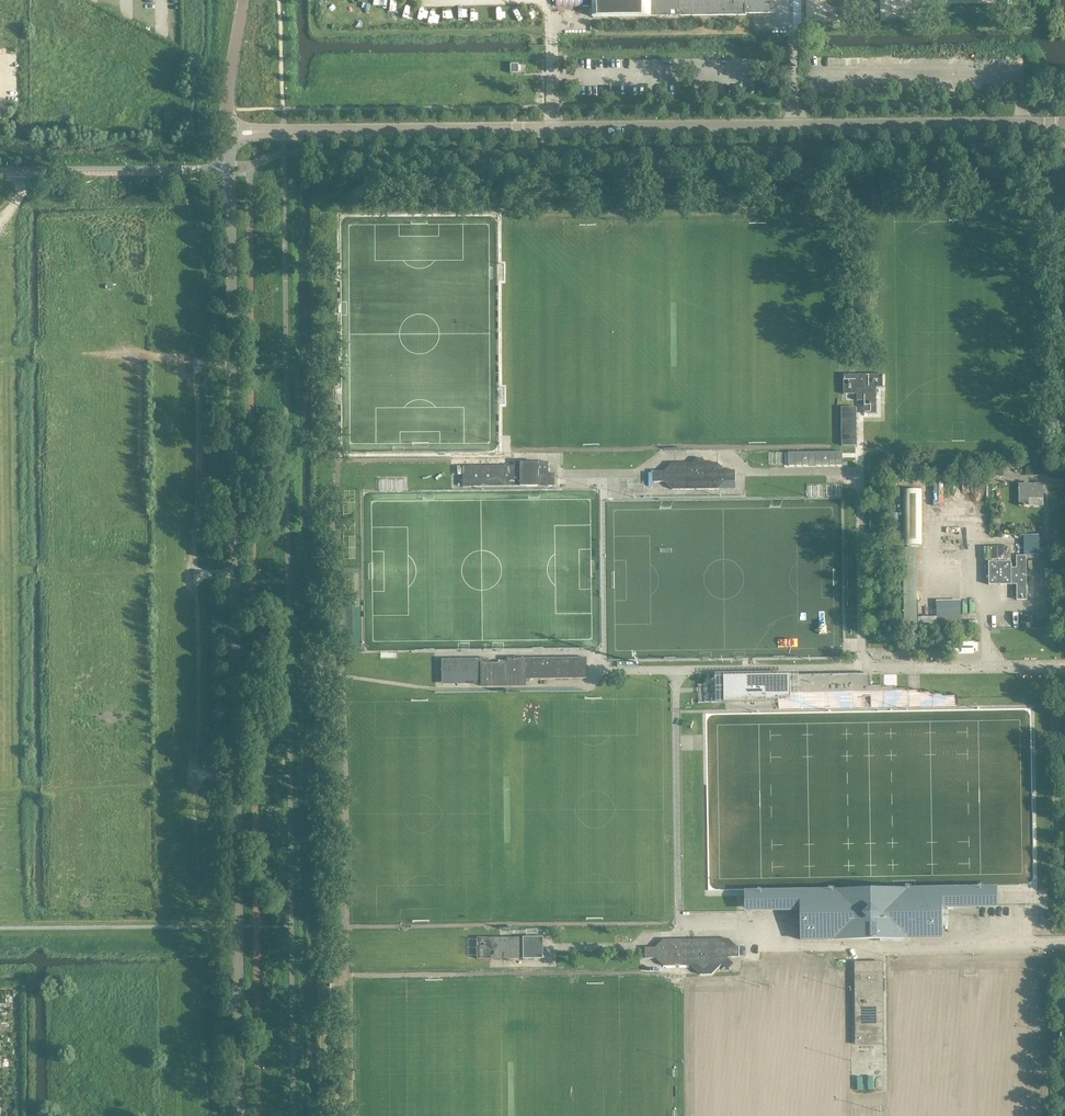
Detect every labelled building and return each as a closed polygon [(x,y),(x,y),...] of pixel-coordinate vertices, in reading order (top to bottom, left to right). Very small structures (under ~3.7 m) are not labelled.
[(592,17),(746,15),(746,14),(772,13),(772,0),(592,0),(592,17)] [(518,73),(518,64),(510,64),(510,73),(518,73)] [(879,374),(843,374),(843,394),(857,394),(857,401),(863,401),(864,413),(877,413),(877,387),(883,387),(883,374),(879,374)] [(843,407),(841,407),(842,446),(854,446),(857,446),(856,406),(843,407)] [(842,453),(789,453),(789,466),(842,465),(842,462),(842,457),(842,453)] [(735,481),(735,470),(725,470),(717,463),(707,463),(702,459),(697,459),(693,463),(672,463),(664,471),(654,471),(654,482),(665,482),(672,490),(717,489),(725,481),(735,481)] [(554,486),(554,473),(548,473),(547,462),(519,462),(519,466),(462,466),(462,487),(554,486)] [(1035,474),(1034,465),(1022,465),(1022,471),(1026,471),(1026,475),(1035,474)] [(1005,474),(1005,466),(990,466),(990,475),(1005,474)] [(1043,498),(1043,484),(1019,484),(1019,506),(1029,506),(1029,498),(1043,498)] [(922,545),(922,490),(904,490),(904,545),(922,545)] [(1041,533),(1041,545),(1064,544),(1064,532),(1041,533)] [(1027,600),(1026,556),(1016,556),(1016,568),(1011,568),(1011,562),(989,562),(989,585),(1011,585),(1011,581),(1017,581),(1017,600),(1027,600)] [(1054,565),(1054,556),(1042,557),(1042,565),(1054,565)] [(918,625),(918,600),(904,601),(904,625),(918,625)] [(586,678),(586,657),(506,658),(506,662),(488,663),(488,659),(441,659),(441,680),(480,680),(480,685),(525,685),(525,679),(586,678)] [(865,693),(865,674),(852,675),(852,674),(822,675),(820,675),(756,676),(748,676),(724,676),(724,679),(724,702),(725,702),(727,702),(766,702),(766,700),(778,700),(779,700),(779,698),(791,698),(791,695),(865,693)] [(949,927),(949,914),(948,907),(980,906),(980,890),(877,892),(877,900),(876,900),(876,913),(866,913),(866,900),(865,900),(865,892),(763,893),(763,910),(800,909),(801,940),(943,937),(943,927),(949,927)] [(542,958),(542,937),(522,937),(522,938),(511,938),(511,937),(476,938),(477,959),(511,958),(522,958),(542,958)] [(739,957),(739,946),(729,946),(721,939),(663,939),(656,947),(645,947),(645,958),(656,958),(664,966),(691,966),(700,975),(712,975),(729,957),(739,957)] [(881,1033),(880,984),(882,984),(882,962),(855,963),(856,1044),(875,1044),(875,1033),(881,1033)]
